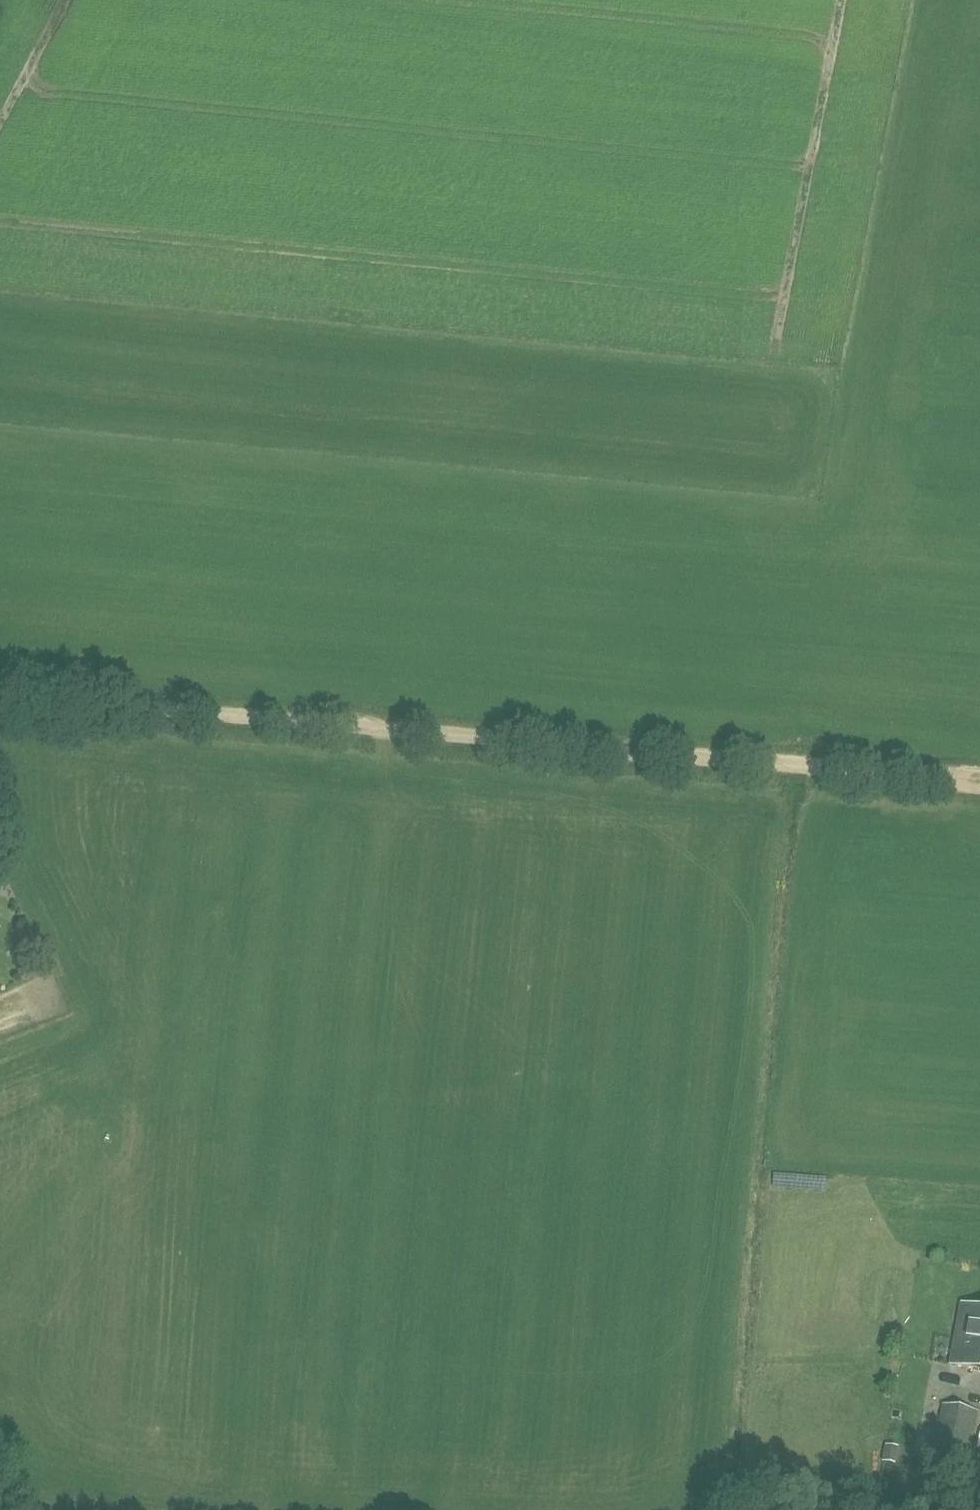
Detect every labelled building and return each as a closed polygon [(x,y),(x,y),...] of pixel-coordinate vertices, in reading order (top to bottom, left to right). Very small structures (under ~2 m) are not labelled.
[(961,1305),(950,1365),(979,1371),(979,1309),(961,1305)] [(968,1458),(977,1410),(943,1404),(933,1452),(968,1458)] [(899,1447),(885,1444),(882,1461),(896,1464),(899,1447)]
